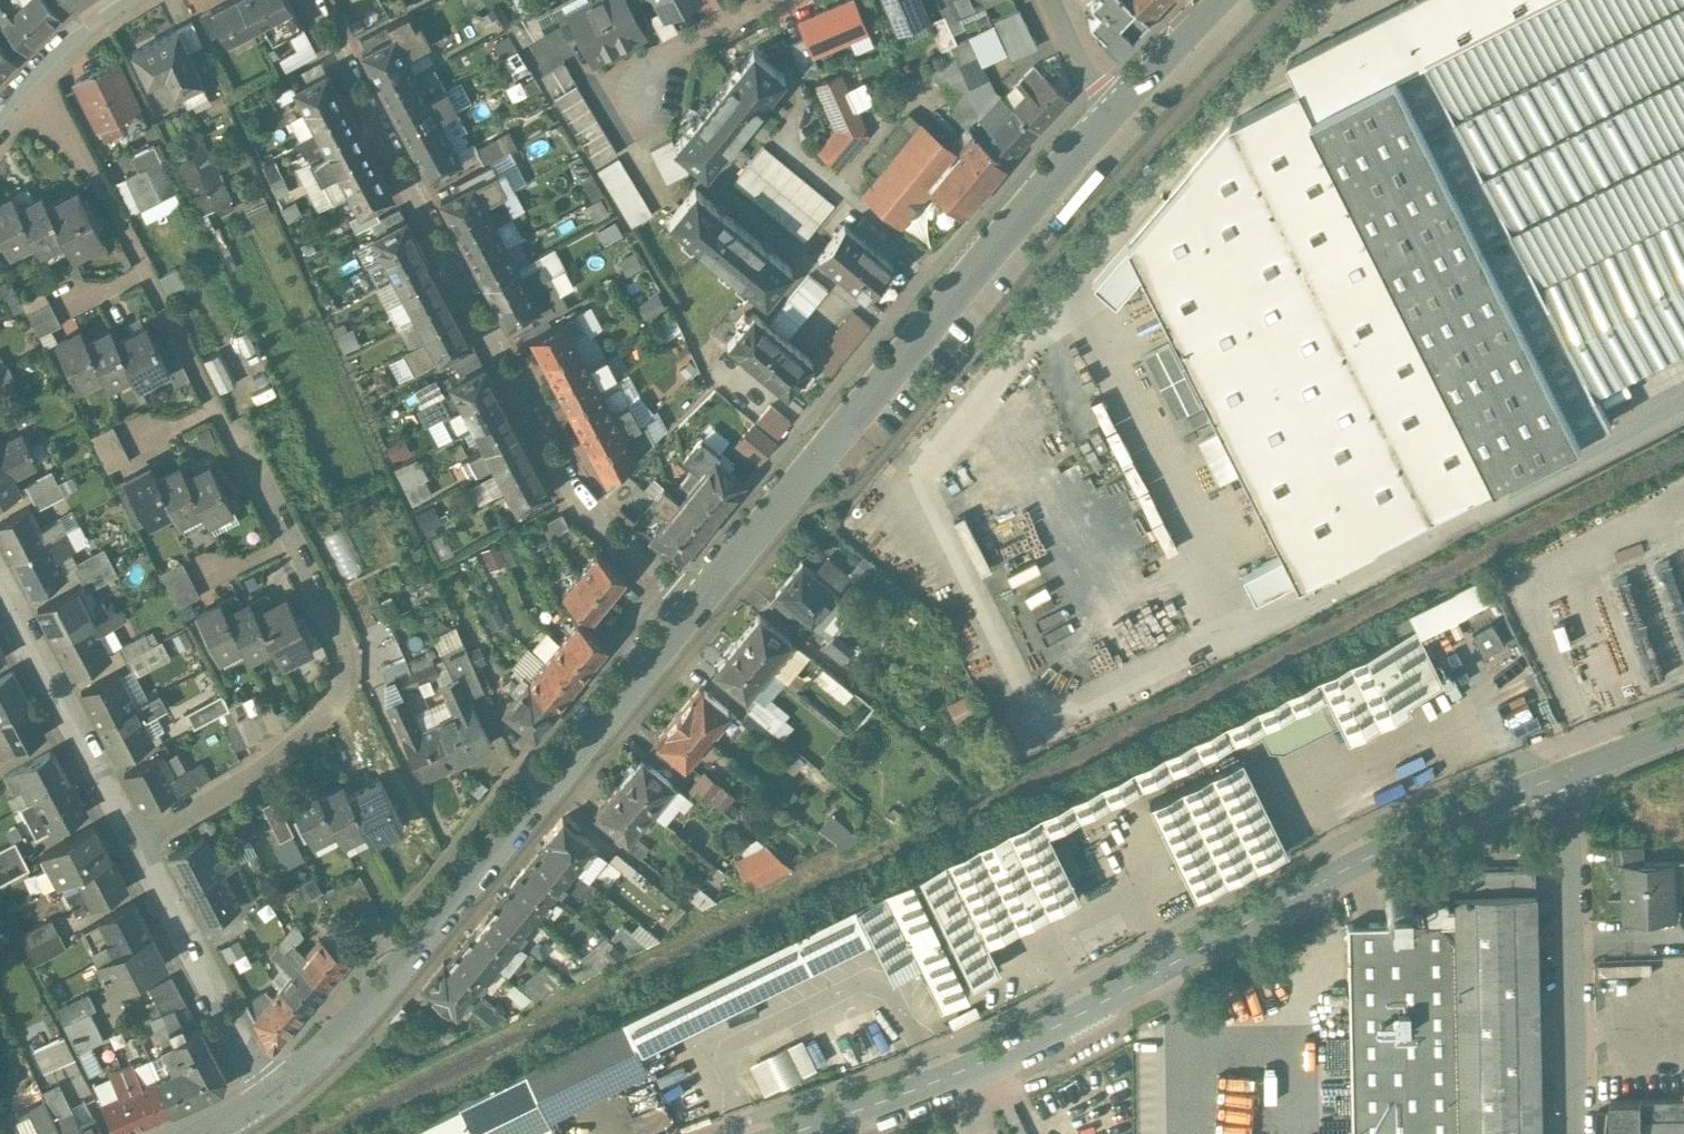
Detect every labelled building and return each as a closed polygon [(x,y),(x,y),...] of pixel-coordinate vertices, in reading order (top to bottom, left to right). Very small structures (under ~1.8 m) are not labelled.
[(12,0),(0,0),(0,17),(5,22),(19,8),(12,0)] [(5,22),(27,47),(58,17),(44,0),(27,0),(19,8),(5,22)] [(210,10),(222,32),(227,41),(255,26),(240,0),(229,0),(210,10)] [(255,26),(262,23),(281,12),(275,0),(240,0),(255,26)] [(262,23),(272,42),(302,26),(288,0),(275,0),(281,12),(262,23)] [(383,5),(390,17),(406,8),(401,0),(392,0),(383,5)] [(594,3),(617,47),(643,33),(629,7),(625,0),(599,0),(594,3)] [(666,16),(680,9),(681,5),(691,0),(657,0),(666,16)] [(798,20),(804,35),(813,55),(814,55),(850,39),(869,31),(855,0),(845,0),(798,20)] [(896,27),(928,13),(922,0),(884,0),(896,27)] [(951,0),(936,0),(942,14),(951,32),(963,26),(958,15),(951,0)] [(958,15),(967,11),(972,1),(975,0),(951,0),(958,15)] [(1096,6),(1128,34),(1147,14),(1132,0),(1090,0),(1096,6)] [(1288,60),(1301,85),(1232,120),(1125,243),(1296,581),(1612,420),(1595,389),(1683,344),(1683,0),(1406,0),(1288,60)] [(1147,14),(1161,0),(1132,0),(1147,14)] [(570,15),(569,16),(578,34),(592,60),(617,47),(594,3),(570,15)] [(1128,34),(1096,6),(1086,16),(1102,29),(1099,32),(1115,48),(1128,34)] [(566,8),(551,16),(567,41),(578,34),(569,16),(570,15),(566,8)] [(532,9),(509,23),(522,45),(545,31),(532,9)] [(1017,9),(993,19),(1000,35),(1025,24),(1017,9)] [(210,10),(198,16),(210,39),(222,32),(210,10)] [(425,45),(408,14),(387,25),(392,36),(394,35),(405,56),(425,45)] [(951,32),(942,14),(927,20),(940,48),(950,44),(955,42),(951,32)] [(1025,24),(1000,35),(1010,57),(1035,45),(1025,24)] [(387,25),(360,39),(366,50),(392,36),(387,25)] [(177,32),(134,53),(149,84),(167,75),(192,63),(177,32)] [(366,50),(362,52),(372,73),(405,56),(394,35),(392,36),(366,50)] [(814,55),(813,55),(804,35),(788,42),(802,75),(820,67),(814,55)] [(955,42),(950,44),(953,53),(952,54),(958,68),(974,61),(979,72),(983,69),(968,36),(955,42)] [(13,63),(0,47),(0,76),(13,63)] [(753,49),(675,144),(705,170),(784,75),(753,49)] [(952,54),(930,66),(952,105),(947,109),(969,133),(970,134),(971,132),(966,126),(979,113),(967,87),(958,68),(952,54)] [(405,56),(372,73),(383,94),(416,77),(405,56)] [(974,61),(958,68),(967,87),(982,80),(979,72),(974,61)] [(563,62),(540,75),(553,97),(575,84),(576,83),(563,62)] [(145,126),(115,63),(74,82),(97,129),(118,119),(125,135),(145,126)] [(192,63),(167,75),(176,95),(187,90),(198,113),(212,106),(204,90),(203,91),(199,83),(202,82),(192,63)] [(1066,98),(1032,66),(1014,84),(1023,93),(1010,106),(1035,130),(1066,98)] [(326,72),(294,89),(295,92),(305,110),(337,92),(326,72)] [(865,133),(838,73),(815,83),(835,129),(816,151),(836,168),(865,133)] [(416,77),(383,94),(394,115),(427,97),(416,77)] [(617,152),(575,84),(553,97),(595,166),(617,152)] [(445,88),(427,97),(438,118),(455,109),(445,88)] [(295,92),(264,110),(273,127),(305,110),(295,92)] [(337,92),(305,110),(315,130),(347,112),(337,92)] [(1010,106),(1000,96),(978,119),(988,129),(979,138),(1006,161),(1006,160),(1007,161),(1035,130),(1010,106)] [(427,97),(394,115),(405,135),(438,118),(427,97)] [(347,112),(315,130),(326,150),(358,133),(347,112)] [(908,113),(865,166),(876,175),(862,191),(899,222),(909,211),(917,206),(920,197),(928,188),(926,186),(953,154),(953,153),(936,139),(937,137),(908,113)] [(438,118),(405,135),(417,157),(449,139),(438,118)] [(509,132),(477,149),(484,163),(516,145),(509,132)] [(970,134),(969,133),(953,153),(953,154),(926,186),(928,188),(961,215),(1006,161),(979,138),(971,132),(970,134)] [(358,133),(326,150),(335,166),(337,171),(369,154),(358,133)] [(449,139),(417,157),(428,177),(460,159),(449,139)] [(672,139),(650,150),(656,161),(677,150),(675,145),(672,139)] [(152,145),(129,155),(136,170),(137,172),(145,169),(144,167),(159,160),(152,145)] [(762,145),(732,182),(803,241),(833,204),(762,145)] [(326,150),(310,159),(318,175),(335,166),(326,150)] [(677,150),(656,161),(661,172),(683,161),(677,150)] [(208,152),(176,167),(190,197),(222,183),(208,152)] [(579,153),(568,159),(579,180),(592,173),(579,153)] [(369,154),(337,171),(342,180),(348,192),(381,175),(369,154)] [(278,157),(265,164),(280,195),(294,189),(278,157)] [(618,157),(597,170),(604,181),(624,168),(618,157)] [(159,160),(144,167),(145,169),(159,199),(175,192),(159,160)] [(683,161),(661,172),(667,183),(688,172),(683,161)] [(490,164),(454,184),(458,191),(472,183),(473,186),(495,174),(490,164)] [(624,168),(604,181),(611,192),(631,180),(624,168)] [(137,172),(136,170),(124,176),(140,208),(159,199),(145,169),(137,172)] [(495,174),(473,186),(483,205),(500,196),(505,193),(495,174)] [(381,175),(348,192),(359,211),(360,213),(373,206),(392,196),(381,175)] [(342,180),(325,189),(332,201),(348,192),(342,180)] [(452,180),(434,189),(440,200),(458,191),(454,184),(452,180)] [(631,180),(611,192),(617,204),(638,191),(631,180)] [(222,183),(190,197),(199,216),(217,208),(220,214),(232,208),(230,202),(231,202),(222,183)] [(458,191),(440,200),(451,222),(483,205),(473,186),(472,183),(458,191)] [(789,267),(693,188),(668,219),(764,298),(789,267)] [(79,191),(48,207),(64,239),(73,256),(104,240),(79,191)] [(638,191),(617,204),(624,215),(645,202),(638,191)] [(255,217),(274,210),(268,192),(248,200),(255,217)] [(48,207),(42,195),(18,207),(34,239),(41,251),(64,239),(48,207)] [(12,196),(0,202),(0,232),(10,251),(34,239),(18,207),(12,196)] [(500,196),(483,205),(494,225),(511,216),(500,196)] [(645,202),(624,215),(631,226),(652,214),(645,202)] [(483,205),(451,222),(462,242),(494,225),(483,205)] [(373,206),(360,213),(359,211),(349,217),(355,230),(370,222),(379,217),(373,206)] [(379,217),(370,222),(376,233),(404,219),(398,207),(379,217)] [(610,240),(627,230),(621,218),(603,229),(610,240)] [(376,233),(372,236),(383,257),(415,240),(404,219),(376,233)] [(494,225),(462,242),(473,263),(505,246),(494,225)] [(891,264),(843,225),(817,255),(865,295),(891,264)] [(10,251),(0,232),(0,256),(10,251)] [(415,240),(383,257),(394,278),(426,261),(415,240)] [(505,246),(473,263),(484,283),(516,266),(505,246)] [(9,276),(0,259),(0,281),(9,276)] [(426,261),(394,278),(405,298),(437,281),(426,261)] [(542,264),(520,275),(527,287),(548,276),(542,264)] [(165,273),(174,292),(192,284),(183,265),(165,273)] [(516,266),(484,283),(495,304),(527,287),(520,275),(516,266)] [(563,268),(549,276),(557,292),(558,296),(573,288),(563,269),(563,268)] [(548,276),(527,287),(537,306),(533,309),(538,317),(552,309),(546,297),(557,292),(549,276),(548,276)] [(437,281),(405,298),(416,319),(448,302),(437,281)] [(527,287),(495,304),(505,324),(523,314),(533,309),(537,306),(527,287)] [(44,288),(21,299),(26,310),(49,299),(44,288)] [(49,299),(26,310),(32,322),(55,311),(49,299)] [(448,302),(416,319),(427,339),(459,323),(448,302)] [(55,311),(32,322),(38,334),(62,323),(55,311)] [(577,313),(565,320),(574,337),(586,330),(577,313)] [(523,314),(505,324),(512,337),(531,327),(523,314)] [(811,362),(752,314),(727,345),(785,393),(811,362)] [(347,350),(363,345),(353,318),(338,323),(347,350)] [(565,320),(531,338),(544,361),(577,343),(574,337),(565,320)] [(459,323),(427,339),(438,359),(447,354),(469,343),(459,323)] [(147,324),(116,341),(133,373),(139,385),(170,369),(147,324)] [(116,341),(110,329),(87,342),(103,373),(109,385),(133,373),(116,341)] [(87,342),(81,330),(56,342),(78,386),(103,373),(87,342)] [(427,339),(408,350),(419,369),(438,359),(427,339)] [(1199,404),(1168,342),(1144,355),(1175,417),(1199,404)] [(469,343),(447,354),(453,367),(454,366),(476,355),(469,343)] [(577,343),(544,361),(555,383),(589,365),(577,343)] [(225,350),(207,359),(222,388),(240,379),(225,350)] [(476,355),(454,366),(460,378),(482,367),(476,355)] [(606,355),(589,365),(598,383),(616,374),(606,355)] [(589,365),(555,383),(568,406),(601,388),(598,383),(589,365)] [(460,378),(450,383),(453,389),(461,403),(493,387),(482,367),(460,378)] [(629,401),(621,384),(604,393),(612,410),(629,401)] [(493,387),(461,403),(469,420),(472,425),(504,408),(493,387)] [(601,388),(568,406),(580,428),(612,410),(604,393),(601,388)] [(453,389),(417,408),(424,423),(442,414),(461,403),(453,389)] [(0,414),(0,433),(34,416),(26,401),(0,414)] [(640,423),(629,401),(612,410),(625,433),(640,423)] [(461,403),(442,414),(450,430),(469,420),(461,403)] [(504,408),(472,425),(483,445),(515,428),(504,408)] [(612,410),(580,428),(592,451),(625,434),(625,433),(612,410)] [(640,423),(625,433),(625,434),(637,456),(652,440),(643,421),(640,423)] [(775,440),(753,422),(735,443),(757,461),(775,440)] [(190,443),(219,437),(216,423),(187,429),(190,443)] [(113,424),(90,435),(96,446),(118,435),(113,424)] [(515,428),(483,445),(491,460),(494,465),(526,449),(515,428)] [(0,445),(0,447),(6,459),(29,447),(22,433),(0,445)] [(625,434),(592,451),(604,474),(637,456),(625,434)] [(118,435),(96,446),(102,458),(124,447),(118,435)] [(719,454),(702,439),(689,454),(701,463),(695,471),(700,475),(714,458),(715,459),(719,454)] [(483,445),(468,453),(475,468),(491,460),(483,445)] [(29,447),(6,459),(13,473),(36,461),(29,447)] [(124,447),(102,458),(108,470),(130,459),(124,447)] [(526,449),(494,465),(500,478),(505,486),(537,469),(526,449)] [(475,468),(468,453),(460,457),(468,472),(475,468)] [(715,459),(714,458),(700,475),(727,498),(741,481),(715,459)] [(0,463),(0,499),(21,488),(13,473),(6,459),(0,463)] [(232,507),(210,464),(186,477),(202,509),(208,520),(232,507)] [(150,465),(125,478),(147,521),(172,509),(156,477),(150,465)] [(180,465),(156,477),(172,509),(178,520),(202,509),(186,477),(180,465)] [(409,467),(400,471),(406,486),(417,480),(409,467)] [(691,468),(676,486),(685,493),(700,475),(695,471),(691,468)] [(51,469),(24,482),(31,496),(58,482),(51,469)] [(537,469),(505,486),(516,508),(548,492),(537,469)] [(627,474),(604,497),(616,507),(638,484),(627,474)] [(727,498),(700,475),(685,493),(712,516),(727,498)] [(500,478),(488,485),(493,493),(505,486),(500,478)] [(58,482),(31,496),(38,508),(64,495),(58,482)] [(679,500),(663,487),(654,498),(670,511),(679,500)] [(712,516),(685,493),(679,500),(670,511),(698,534),(712,516)] [(670,511),(654,498),(632,521),(650,536),(670,511)] [(432,506),(423,511),(423,513),(415,517),(421,531),(437,523),(432,513),(435,512),(432,506)] [(0,523),(0,536),(12,559),(48,540),(43,532),(30,507),(0,523)] [(670,511),(650,536),(677,558),(698,534),(670,511)] [(560,513),(541,524),(548,537),(567,527),(560,513)] [(65,531),(57,516),(51,519),(53,523),(47,526),(43,532),(48,540),(65,531)] [(326,532),(338,578),(363,571),(350,525),(326,532)] [(65,531),(48,540),(53,549),(58,549),(65,545),(68,550),(74,547),(65,531)] [(48,540),(12,559),(30,593),(66,575),(53,549),(48,540)] [(594,552),(577,572),(607,597),(623,576),(594,552)] [(1669,558),(1655,563),(1683,638),(1683,596),(1669,558)] [(109,560),(79,576),(87,591),(117,575),(109,560)] [(182,560),(159,571),(165,583),(188,571),(182,560)] [(801,565),(776,595),(809,622),(810,622),(826,634),(844,611),(829,599),(834,592),(801,565)] [(188,571),(165,583),(171,594),(194,583),(188,571)] [(607,597),(577,572),(561,593),(590,617),(607,597)] [(194,583),(171,594),(177,606),(200,595),(194,583)] [(74,589),(39,608),(55,640),(91,621),(87,613),(74,589)] [(250,601),(242,605),(236,593),(220,601),(242,645),(248,657),(272,645),(250,602),(250,601)] [(286,596),(272,603),(267,593),(250,602),(272,645),(281,662),(312,646),(286,596)] [(100,599),(96,602),(97,605),(90,609),(87,613),(91,621),(108,613),(100,599)] [(220,601),(195,613),(217,658),(242,645),(220,601)] [(108,613),(91,621),(96,632),(102,632),(109,628),(111,634),(117,630),(108,613)] [(789,640),(758,615),(736,642),(767,668),(789,640)] [(91,621),(55,640),(73,674),(109,655),(96,632),(91,621)] [(605,644),(576,621),(559,641),(588,665),(605,644)] [(1493,621),(1473,633),(1486,655),(1506,643),(1493,621)] [(159,626),(125,643),(140,673),(174,656),(159,626)] [(1415,627),(1039,812),(1047,830),(1325,693),(1348,738),(1410,707),(1407,701),(1443,683),(1415,627)] [(170,637),(175,650),(194,642),(189,630),(170,637)] [(836,634),(825,646),(845,663),(855,651),(836,634)] [(462,641),(438,651),(451,677),(457,675),(467,696),(483,689),(462,641)] [(588,665),(559,641),(543,660),(572,684),(588,665)] [(767,668),(736,642),(713,669),(744,695),(767,668)] [(427,651),(406,660),(411,670),(431,661),(427,651)] [(403,656),(378,666),(384,681),(394,677),(409,670),(403,656)] [(572,684),(543,660),(527,680),(556,704),(572,684)] [(411,670),(410,670),(416,682),(437,673),(431,661),(411,670)] [(828,666),(819,676),(847,700),(855,689),(828,666)] [(409,670),(394,677),(399,690),(416,682),(410,670),(409,670)] [(0,677),(0,718),(28,703),(12,671),(0,677)] [(118,672),(82,691),(100,723),(134,705),(130,696),(118,672)] [(451,677),(439,684),(453,713),(435,722),(452,760),(489,742),(467,696),(457,675),(451,677)] [(526,680),(502,708),(533,733),(556,705),(527,680),(526,680)] [(144,681),(136,685),(138,688),(132,691),(130,696),(134,705),(152,696),(144,681)] [(730,712),(699,686),(677,714),(708,739),(730,712)] [(420,729),(402,693),(385,701),(402,737),(420,729)] [(152,696),(134,705),(140,714),(144,715),(151,711),(153,715),(160,712),(152,696)] [(223,696),(187,715),(193,727),(229,707),(223,696)] [(283,725),(271,702),(259,708),(271,731),(283,725)] [(0,718),(0,726),(3,732),(12,750),(45,734),(28,703),(0,718)] [(134,705),(100,723),(118,757),(152,739),(140,714),(134,705)] [(259,708),(247,714),(259,737),(271,731),(259,708)] [(767,728),(747,711),(739,721),(758,738),(767,728)] [(247,714),(235,719),(247,743),(259,737),(247,714)] [(677,714),(654,741),(685,766),(708,739),(677,714)] [(235,719),(223,726),(235,749),(247,743),(235,719)] [(402,737),(401,737),(419,775),(452,760),(435,722),(420,729),(402,737)] [(0,734),(0,756),(12,750),(3,732),(0,734)] [(53,749),(21,766),(30,783),(37,796),(69,780),(53,749)] [(161,755),(126,773),(145,808),(180,790),(174,779),(161,755)] [(1241,757),(1149,802),(1194,895),(1287,849),(1241,757)] [(640,759),(618,785),(648,810),(671,784),(640,759)] [(21,766),(4,774),(13,791),(30,783),(21,766)] [(190,768),(177,774),(178,777),(174,779),(180,790),(197,780),(190,768)] [(692,786),(722,811),(738,793),(708,768),(692,786)] [(69,780),(37,796),(43,808),(52,825),(84,809),(69,780)] [(379,780),(349,795),(365,827),(371,838),(401,824),(379,780)] [(349,795),(343,783),(319,796),(335,827),(341,839),(365,827),(349,795)] [(319,796),(313,784),(289,796),(311,839),(335,827),(319,796)] [(648,810),(618,785),(596,812),(627,837),(648,810)] [(293,832),(275,798),(262,804),(279,840),(293,832)] [(43,808),(26,816),(35,833),(52,825),(43,808)] [(823,827),(846,848),(860,833),(837,811),(823,827)] [(1039,812),(938,861),(978,943),(983,941),(984,942),(1079,895),(1047,830),(1039,812)] [(567,818),(564,821),(561,819),(546,837),(548,840),(543,845),(575,871),(595,846),(575,831),(578,827),(567,818)] [(93,824),(44,849),(60,881),(77,873),(110,857),(93,824)] [(205,837),(170,856),(188,889),(222,870),(218,862),(205,837)] [(737,858),(753,888),(792,868),(775,838),(737,858)] [(34,868),(22,839),(0,848),(0,882),(34,868)] [(575,871),(543,845),(524,869),(555,895),(575,871)] [(1644,845),(1613,846),(1613,865),(1622,864),(1622,862),(1644,862),(1644,845)] [(233,850),(220,857),(222,860),(218,862),(222,870),(239,861),(233,850)] [(634,868),(615,852),(606,863),(625,879),(634,868)] [(110,857),(77,873),(83,884),(92,902),(124,885),(110,857)] [(938,861),(883,888),(899,920),(941,1004),(968,991),(962,979),(970,975),(972,980),(992,970),(978,943),(938,861)] [(1644,862),(1622,862),(1622,864),(1624,921),(1649,921),(1648,913),(1668,912),(1668,861),(1644,862)] [(1452,868),(1452,894),(1458,1133),(1539,1133),(1533,867),(1452,868)] [(524,869),(504,893),(535,919),(555,895),(524,869)] [(222,870),(188,889),(206,923),(240,904),(222,870)] [(359,873),(347,879),(359,902),(370,896),(359,873)] [(359,902),(347,879),(335,885),(347,908),(359,902)] [(83,884),(66,892),(76,910),(92,902),(83,884)] [(335,885),(324,890),(336,914),(347,908),(335,885)] [(883,888),(623,1016),(639,1048),(899,920),(883,888)] [(535,919),(504,893),(484,917),(515,943),(535,919)] [(1399,893),(1395,893),(1392,894),(1389,896),(1386,900),(1385,903),(1384,907),(1384,909),(1385,912),(1386,914),(1388,917),(1390,918),(1393,920),(1398,921),(1402,920),(1405,920),(1407,918),(1408,917),(1410,914),(1412,911),(1412,910),(1413,907),(1412,904),(1411,901),(1410,900),(1408,897),(1405,895),(1402,894),(1399,893)] [(1417,922),(1346,923),(1351,1133),(1458,1133),(1452,894),(1417,894),(1417,922)] [(133,901),(101,917),(101,919),(111,937),(117,949),(150,933),(133,901)] [(603,975),(657,932),(642,913),(588,956),(603,975)] [(56,915),(25,934),(41,962),(73,944),(56,915)] [(515,943),(484,917),(464,941),(495,967),(515,943)] [(101,919),(85,927),(94,945),(111,937),(101,919)] [(150,933),(117,949),(122,959),(133,979),(133,980),(166,964),(150,933)] [(233,959),(250,951),(243,935),(225,944),(233,959)] [(345,960),(320,939),(307,955),(300,963),(325,985),(345,960)] [(495,967),(464,941),(444,965),(475,991),(495,967)] [(307,955),(293,942),(286,950),(300,963),(307,955)] [(300,963),(286,950),(278,959),(293,973),(300,963)] [(122,959),(106,967),(116,987),(133,979),(122,959)] [(325,985),(300,963),(293,973),(281,988),(306,1010),(325,985)] [(444,965),(442,963),(420,989),(454,1017),(475,991),(444,965)] [(541,995),(560,982),(548,965),(529,978),(541,995)] [(173,975),(150,987),(155,998),(179,987),(173,975)] [(179,987),(155,998),(156,1000),(162,1013),(175,1008),(187,1002),(179,987)] [(274,997),(267,991),(247,1002),(269,1043),(278,1044),(306,1010),(281,988),(274,997)] [(162,1013),(156,1000),(146,1004),(151,1015),(149,1016),(153,1024),(165,1019),(162,1013)] [(175,1008),(162,1013),(165,1019),(170,1029),(182,1024),(175,1008)] [(90,1009),(62,1023),(68,1035),(96,1022),(90,1009)] [(882,1012),(856,1021),(856,1023),(839,1029),(853,1067),(896,1052),(882,1012)] [(623,1016),(524,1066),(525,1069),(547,1114),(647,1064),(639,1048),(623,1016)] [(165,1019),(153,1024),(163,1045),(174,1040),(170,1029),(165,1019)] [(96,1022),(68,1035),(75,1049),(103,1036),(96,1022)] [(182,1024),(170,1029),(174,1040),(187,1034),(182,1024)] [(187,1034),(174,1040),(200,1097),(223,1088),(226,1076),(201,1027),(187,1034)] [(62,1035),(32,1049),(44,1072),(73,1057),(62,1035)] [(200,1097),(174,1040),(163,1045),(165,1051),(173,1068),(157,1075),(158,1077),(172,1108),(172,1109),(200,1097)] [(799,1046),(759,1066),(771,1090),(811,1071),(799,1046)] [(165,1051),(149,1059),(157,1075),(173,1068),(165,1051)] [(142,1084),(132,1062),(121,1068),(130,1089),(142,1084)] [(130,1089),(121,1068),(109,1073),(118,1094),(130,1089)] [(459,1102),(460,1104),(475,1133),(515,1133),(549,1117),(547,1114),(525,1069),(459,1102)] [(142,1084),(130,1089),(144,1120),(172,1108),(158,1077),(142,1084)] [(57,1085),(40,1093),(45,1104),(51,1117),(68,1108),(57,1085)] [(118,1094),(101,1102),(116,1132),(144,1120),(130,1089),(118,1094)] [(1641,1100),(1609,1101),(1610,1133),(1642,1133),(1642,1120),(1642,1119),(1641,1100)] [(45,1104),(28,1113),(34,1125),(51,1117),(45,1104)] [(399,1133),(475,1133),(460,1104),(399,1133)] [(68,1108),(51,1117),(59,1133),(76,1124),(68,1108)] [(0,1114),(0,1124),(5,1133),(18,1133),(19,1133),(13,1120),(8,1110),(0,1114)] [(28,1113),(13,1120),(19,1133),(20,1133),(38,1133),(34,1125),(28,1113)] [(59,1133),(60,1133),(101,1133),(91,1116),(76,1124),(59,1133)] [(34,1125),(38,1133),(56,1133),(59,1133),(51,1117),(34,1125)] [(1642,1120),(1642,1133),(1683,1133),(1683,1119),(1642,1120)]
